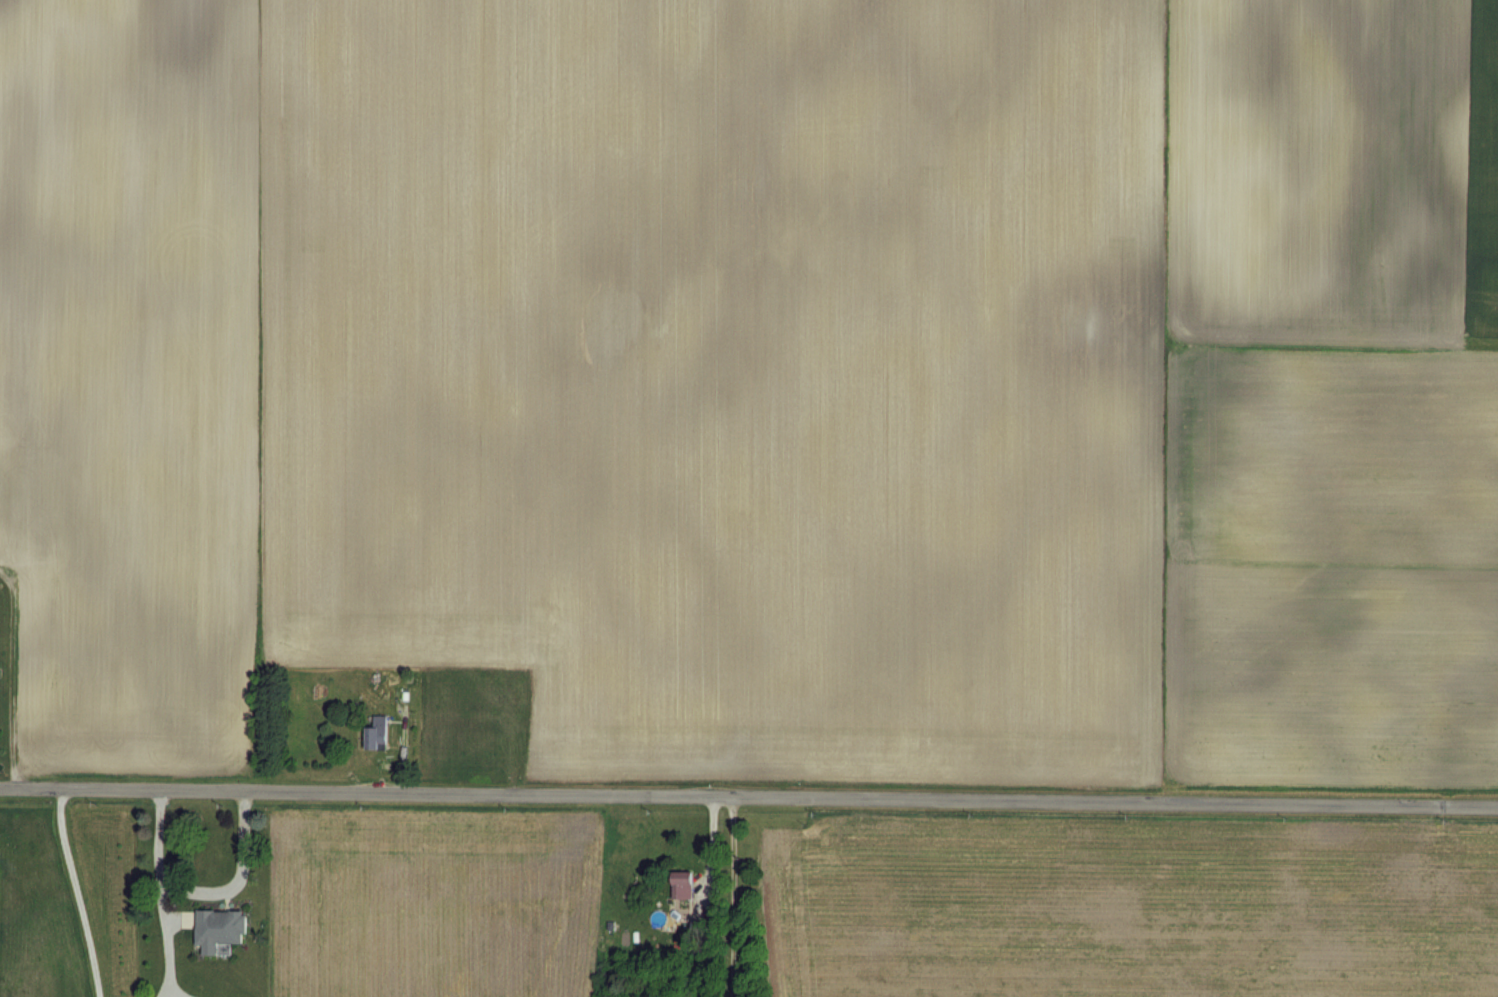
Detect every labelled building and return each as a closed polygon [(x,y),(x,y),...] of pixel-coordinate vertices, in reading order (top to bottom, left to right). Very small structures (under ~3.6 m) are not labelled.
[(387,715),(375,715),(375,727),(367,727),(367,749),(387,749),(387,715)] [(671,872),(671,899),(691,899),(691,872),(671,872)] [(195,945),(202,945),(202,954),(217,954),(217,943),(245,943),(245,911),(195,910),(195,945)]
